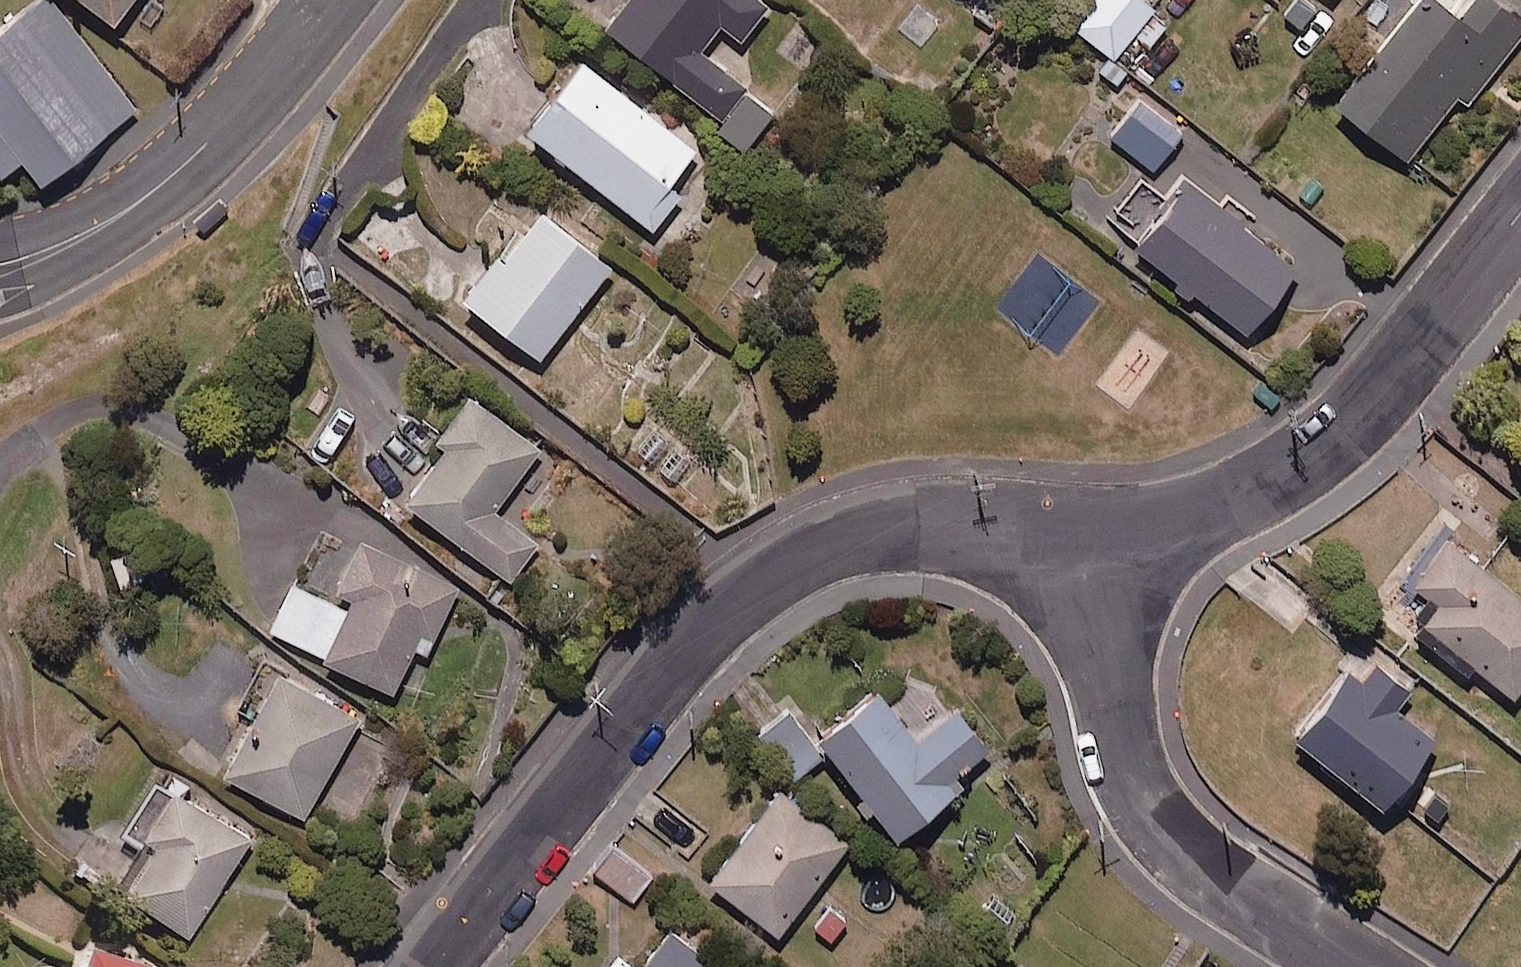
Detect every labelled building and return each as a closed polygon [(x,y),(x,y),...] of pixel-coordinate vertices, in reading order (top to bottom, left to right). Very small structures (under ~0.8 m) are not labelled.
[(52,0),(36,0),(0,30),(0,170),(2,172),(23,154),(44,179),(137,101),(52,0)] [(117,27),(138,0),(82,0),(117,27)] [(754,0),(636,0),(611,31),(724,122),(749,91),(703,54),(724,28),(742,43),(768,11),(754,0)] [(1141,0),(1099,0),(1076,28),(1116,60),(1136,35),(1152,48),(1171,24),(1141,0)] [(1462,21),(1437,0),(1430,0),(1342,108),(1410,163),(1461,100),(1469,106),(1520,42),(1520,0),(1479,0),(1462,21)] [(699,153),(585,63),(530,133),(655,232),(682,197),(671,189),(699,153)] [(775,119),(751,98),(721,131),(745,153),(775,119)] [(1185,138),(1144,102),(1113,137),(1154,173),(1185,138)] [(1177,210),(1145,184),(1112,224),(1252,340),(1305,276),(1196,186),(1177,210)] [(615,270),(541,212),(468,304),(542,362),(615,270)] [(543,452),(474,400),(439,445),(448,453),(408,506),(513,584),(542,546),(497,513),(543,452)] [(461,592),(366,541),(332,605),(296,586),(272,631),(394,696),(418,651),(427,656),(461,592)] [(1451,543),(1417,587),(1442,606),(1423,630),(1515,704),(1520,696),(1520,599),(1451,543)] [(1416,694),(1369,657),(1301,744),(1391,815),(1444,748),(1401,714),(1416,694)] [(363,722),(267,666),(240,712),(256,722),(225,776),(304,822),(363,722)] [(952,719),(913,671),(822,744),(903,843),(981,780),(976,774),(997,757),(961,712),(952,719)] [(824,760),(792,716),(763,738),(795,781),(824,760)] [(1434,784),(1414,807),(1441,829),(1460,806),(1434,784)] [(188,798),(182,808),(158,791),(130,834),(154,850),(120,902),(187,945),(255,842),(188,798)] [(851,845),(782,793),(711,886),(781,938),(851,845)] [(651,877),(616,851),(597,876),(633,902),(651,877)] [(674,935),(649,966),(716,966),(674,935)] [(87,954),(84,966),(134,966),(87,954)]
